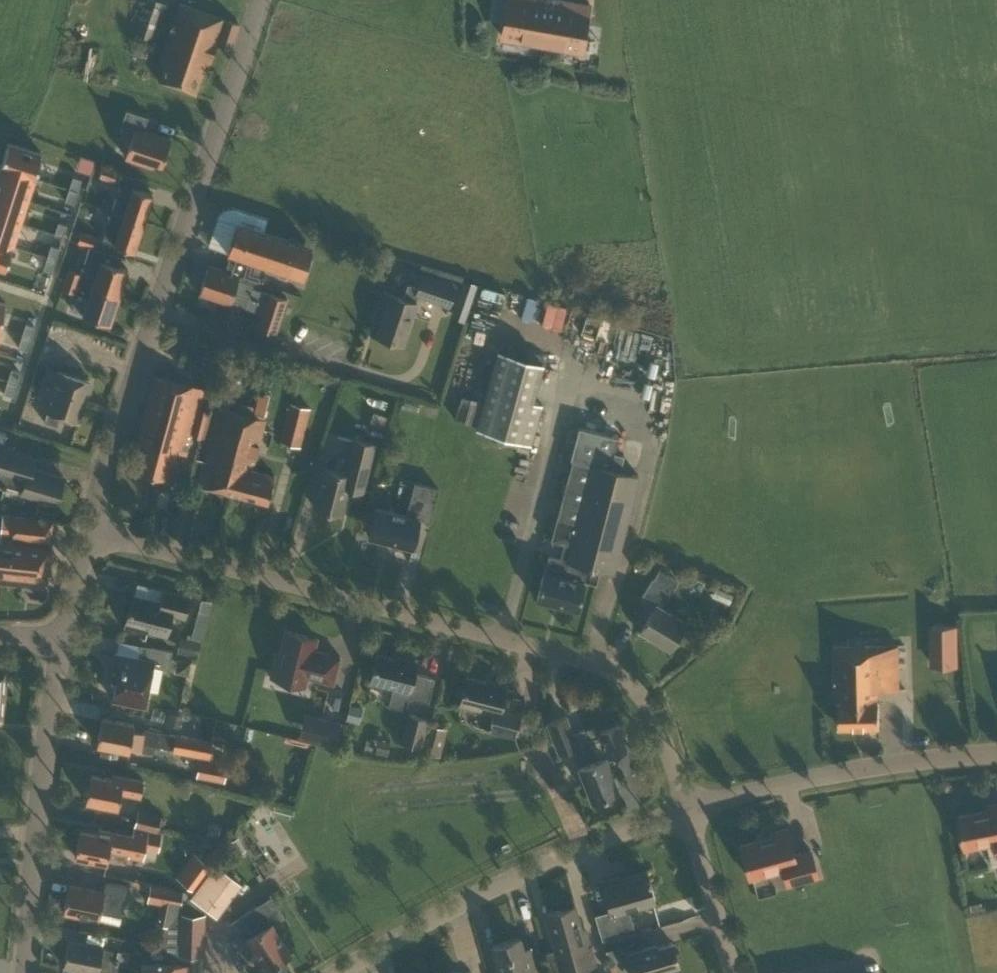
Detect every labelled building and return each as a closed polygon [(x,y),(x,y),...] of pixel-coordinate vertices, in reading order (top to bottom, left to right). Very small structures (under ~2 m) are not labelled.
[(165,2),(159,0),(143,0),(133,34),(153,39),(165,2)] [(502,36),(581,50),(589,2),(577,0),(508,0),(502,36)] [(230,49),(239,23),(179,3),(158,66),(163,68),(159,80),(195,93),(203,71),(206,73),(216,44),(230,49)] [(160,168),(170,139),(144,130),(148,116),(126,109),(122,123),(135,127),(125,156),(160,168)] [(8,142),(0,166),(34,177),(42,153),(8,142)] [(103,165),(98,176),(114,180),(117,169),(103,165)] [(0,166),(0,191),(27,200),(34,177),(0,166)] [(73,176),(69,188),(77,190),(81,178),(73,176)] [(121,184),(112,211),(123,215),(143,221),(152,193),(132,187),(121,184)] [(69,188),(65,200),(73,203),(77,190),(69,188)] [(20,223),(27,200),(0,191),(0,216),(20,223)] [(199,292),(260,312),(255,326),(277,332),(287,297),(252,286),(254,279),(249,277),(255,261),(302,276),(312,247),(263,231),(267,217),(236,207),(234,207),(232,206),(230,206),(228,207),(226,207),(223,209),(222,210),(220,212),(218,214),(217,216),(208,245),(230,252),(224,269),(208,264),(199,292)] [(106,227),(103,238),(114,242),(114,243),(134,249),(143,221),(123,215),(112,211),(106,227)] [(12,245),(20,223),(0,216),(0,241),(12,245)] [(58,221),(54,233),(63,236),(67,224),(58,221)] [(81,231),(78,241),(89,244),(91,245),(92,245),(95,236),(81,231)] [(5,269),(12,245),(0,241),(0,268),(5,269)] [(51,244),(47,256),(55,259),(59,247),(51,244)] [(89,244),(81,267),(85,268),(96,272),(91,286),(118,295),(127,268),(103,260),(106,250),(92,245),(91,245),(89,244)] [(384,268),(379,284),(385,286),(390,270),(394,257),(388,255),(384,268)] [(47,256),(43,268),(51,271),(52,271),(55,259),(47,256)] [(76,292),(82,273),(66,268),(60,288),(76,292)] [(403,297),(390,293),(381,290),(372,317),(381,320),(376,335),(402,344),(416,302),(414,301),(416,294),(448,304),(454,286),(422,275),(418,287),(407,283),(403,297)] [(477,283),(464,279),(452,316),(464,320),(477,283)] [(75,297),(71,308),(83,312),(82,313),(110,322),(118,295),(91,286),(86,301),(75,297)] [(26,323),(22,335),(30,337),(34,325),(26,323)] [(22,335),(18,347),(27,349),(30,337),(22,335)] [(532,400),(543,362),(498,350),(476,427),(531,442),(541,403),(532,400)] [(11,368),(7,380),(16,383),(20,371),(11,368)] [(78,419),(90,381),(60,371),(47,409),(48,409),(44,421),(57,425),(61,414),(78,419)] [(200,437),(207,409),(198,407),(203,388),(155,375),(137,441),(141,442),(179,452),(186,454),(191,435),(200,437)] [(7,380),(4,392),(12,395),(16,383),(7,380)] [(259,390),(253,413),(263,415),(268,393),(259,390)] [(300,446),(311,407),(289,401),(279,442),(300,446)] [(267,503),(274,475),(253,469),(266,419),(217,407),(197,485),(267,503)] [(373,423),(371,431),(382,435),(384,426),(383,426),(373,423)] [(544,571),(536,599),(577,609),(588,565),(613,572),(638,475),(610,468),(610,466),(608,466),(612,450),(614,450),(618,435),(579,425),(570,457),(572,458),(551,540),(563,543),(562,547),(565,548),(562,557),(548,554),(544,571)] [(2,486),(21,491),(56,502),(63,476),(33,467),(36,457),(13,450),(2,446),(6,432),(0,431),(0,486),(2,486)] [(354,437),(349,457),(345,473),(324,468),(314,507),(341,514),(348,487),(362,491),(374,442),(354,437)] [(179,452),(141,442),(134,469),(172,479),(179,452)] [(610,466),(619,469),(623,453),(614,450),(612,450),(608,466),(610,466)] [(414,482),(406,514),(376,507),(369,536),(412,547),(419,519),(429,521),(438,488),(414,482)] [(3,514),(0,534),(12,535),(50,540),(53,520),(15,515),(14,516),(3,514)] [(8,575),(7,583),(44,587),(50,540),(12,535),(0,534),(0,575),(8,575)] [(658,568),(652,577),(641,596),(655,605),(639,630),(669,649),(685,622),(661,607),(672,589),(671,589),(677,579),(658,568)] [(184,617),(189,596),(164,590),(161,601),(132,594),(124,625),(165,635),(171,613),(184,617)] [(191,634),(190,638),(201,640),(211,601),(201,598),(198,610),(191,634)] [(959,665),(958,624),(930,625),(931,665),(959,665)] [(317,637),(284,629),(278,655),(274,655),(269,676),(305,685),(307,676),(333,683),(340,656),(314,649),(317,637)] [(181,635),(177,651),(198,656),(201,640),(190,638),(191,634),(187,633),(186,637),(181,635)] [(115,652),(109,682),(116,684),(113,699),(144,706),(152,665),(168,668),(172,650),(140,644),(138,656),(115,652)] [(898,645),(881,645),(833,646),(834,701),(839,701),(839,727),(880,726),(879,701),(877,701),(877,690),(899,689),(898,645)] [(404,708),(406,696),(428,701),(434,677),(414,672),(416,663),(377,653),(370,681),(392,686),(387,704),(404,708)] [(466,676),(459,704),(493,712),(488,729),(514,736),(523,700),(511,697),(514,688),(505,686),(466,676)] [(357,721),(361,706),(348,703),(344,718),(357,721)] [(182,715),(170,712),(167,723),(180,726),(182,715)] [(421,745),(427,722),(428,717),(408,712),(400,739),(421,745)] [(305,713),(300,734),(313,737),(334,743),(340,722),(318,717),(305,713)] [(529,715),(526,727),(539,729),(542,718),(529,715)] [(572,732),(565,715),(546,722),(558,752),(571,747),(578,765),(591,799),(618,788),(605,755),(608,754),(609,755),(625,749),(616,724),(599,731),(601,735),(588,740),(583,727),(572,732)] [(223,781),(227,765),(208,762),(212,743),(203,741),(203,740),(175,735),(174,736),(143,729),(143,733),(132,730),(134,723),(102,717),(96,744),(128,751),(129,748),(140,750),(142,739),(173,745),(172,750),(199,756),(195,776),(223,781)] [(427,722),(421,745),(420,749),(440,754),(447,727),(427,722)] [(142,741),(140,750),(153,753),(155,744),(142,741)] [(117,807),(119,799),(121,791),(140,795),(143,779),(112,773),(111,778),(91,773),(85,800),(117,807)] [(987,805),(988,809),(959,814),(966,848),(996,842),(996,803),(987,805)] [(158,832),(162,815),(138,810),(134,826),(158,832)] [(210,823),(207,835),(217,837),(220,825),(210,823)] [(80,829),(74,855),(106,862),(109,848),(128,852),(127,855),(143,858),(145,847),(157,849),(160,835),(148,833),(148,831),(133,828),(132,834),(98,828),(97,833),(80,829)] [(740,844),(749,878),(782,869),(787,884),(818,876),(810,849),(794,853),(787,828),(771,832),(772,836),(740,844)] [(245,849),(237,837),(231,841),(232,842),(237,850),(238,853),(245,849)] [(197,857),(180,881),(193,891),(211,867),(197,857)] [(216,916),(242,882),(214,862),(211,867),(193,891),(191,893),(190,895),(206,908),(216,916)] [(610,910),(598,914),(595,915),(602,940),(634,930),(628,909),(654,901),(646,870),(619,878),(618,876),(601,881),(610,910)] [(122,910),(127,885),(105,880),(103,891),(69,884),(63,912),(98,919),(101,906),(122,910)] [(147,899),(147,900),(160,903),(156,923),(166,925),(190,895),(191,893),(193,891),(150,883),(149,889),(149,891),(147,899)] [(205,913),(204,913),(206,908),(190,895),(166,925),(141,961),(141,972),(189,972),(189,963),(190,955),(204,955),(205,913)] [(290,953),(272,923),(283,916),(271,896),(232,921),(244,940),(248,938),(266,967),(290,953)] [(574,905),(545,913),(555,948),(545,951),(551,972),(563,972),(595,964),(584,927),(581,928),(574,905)] [(643,944),(639,931),(604,942),(607,955),(643,944)] [(519,937),(492,945),(500,972),(537,972),(530,946),(522,948),(519,937)] [(150,945),(141,939),(136,946),(145,952),(150,945)] [(63,966),(100,972),(117,972),(119,959),(111,957),(112,949),(104,947),(68,940),(63,966)] [(672,942),(656,947),(655,944),(625,953),(631,972),(659,972),(664,972),(663,969),(678,964),(672,942)] [(118,950),(116,958),(128,960),(129,952),(118,950)]
